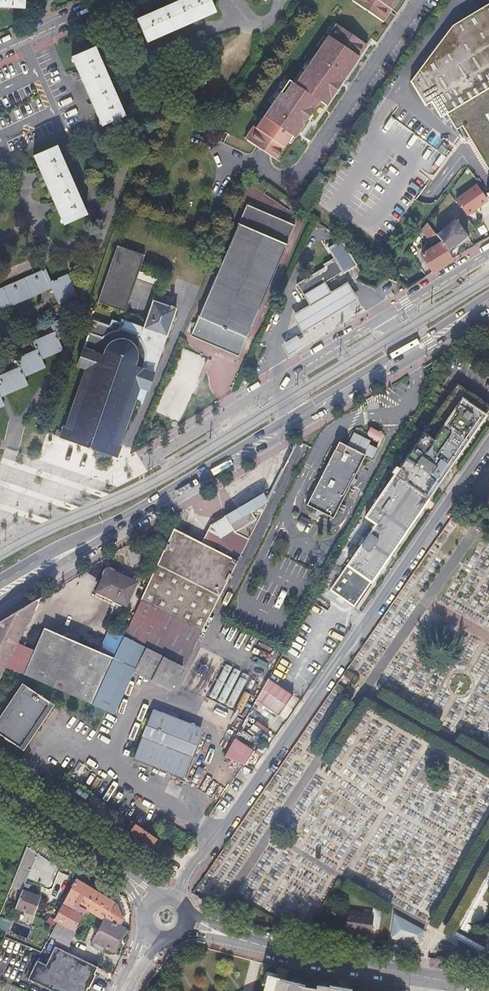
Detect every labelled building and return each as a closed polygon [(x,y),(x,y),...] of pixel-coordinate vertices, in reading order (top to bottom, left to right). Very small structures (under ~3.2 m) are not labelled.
[(193,23),(202,22),(199,18),(215,11),(210,0),(179,0),(136,19),(145,42),(161,35),(162,37),(170,36),(168,31),(192,21),(193,23)] [(352,1),(382,22),(397,0),(352,0),(352,1)] [(455,22),(410,85),(421,102),(431,97),(446,122),(456,117),(471,142),(475,140),(488,164),(488,2),(455,22)] [(255,129),(246,141),(265,154),(273,159),(286,141),(289,144),(294,137),(297,132),(306,119),(309,115),(318,101),(324,105),(333,93),(337,88),(366,46),(335,25),(333,28),(328,35),(306,67),(303,71),(302,73),(305,76),(297,88),(293,85),(291,83),(283,95),(279,93),(278,95),(275,99),(255,129)] [(90,113),(94,111),(100,126),(122,117),(94,48),(71,57),(77,72),(74,74),(77,81),(81,80),(91,104),(87,106),(90,113)] [(302,73),(293,85),(297,88),(305,76),(302,73)] [(287,81),(279,93),(283,95),(291,83),(287,81)] [(243,139),(246,141),(255,129),(252,127),(243,139)] [(84,215),(56,146),(32,155),(39,171),(35,172),(38,179),(42,178),(52,202),(49,203),(52,210),(56,209),(62,224),(84,215)] [(466,185),(459,179),(450,192),(453,196),(466,185)] [(486,200),(477,186),(459,199),(468,213),(486,200)] [(190,338),(238,359),(293,227),(246,206),(190,338)] [(455,221),(437,235),(449,250),(467,237),(455,221)] [(432,243),(438,238),(429,226),(423,230),(432,243)] [(441,242),(422,254),(432,271),(452,259),(441,242)] [(120,312),(140,256),(115,248),(96,304),(120,312)] [(143,257),(140,256),(120,312),(124,313),(143,257)] [(282,347),(286,356),(302,347),(296,337),(357,300),(332,257),(323,263),(324,268),(296,284),(308,305),(290,315),(298,330),(291,334),(293,339),(282,347)] [(1,309),(16,303),(17,299),(21,297),(24,300),(38,294),(38,289),(42,288),(45,290),(51,288),(53,290),(56,289),(58,293),(55,297),(58,304),(76,297),(67,276),(50,282),(45,270),(0,289),(0,308),(1,309)] [(63,425),(58,438),(115,457),(120,445),(118,444),(138,388),(147,390),(176,309),(173,309),(173,306),(170,305),(169,306),(152,301),(143,328),(121,321),(119,323),(111,321),(109,326),(92,321),(76,365),(85,368),(65,425),(63,425)] [(4,395),(26,385),(22,376),(43,368),(40,360),(61,351),(57,339),(66,336),(59,320),(50,324),(54,333),(46,336),(46,339),(42,341),(39,339),(32,342),(36,350),(29,353),(28,356),(24,358),(22,356),(14,360),(18,369),(12,371),(12,374),(6,377),(4,375),(0,376),(0,385),(0,386),(4,395)] [(183,348),(156,412),(179,422),(206,358),(183,348)] [(428,498),(488,409),(488,407),(473,396),(456,384),(398,469),(395,467),(391,472),(394,475),(428,498)] [(362,435),(377,442),(381,433),(367,426),(362,435)] [(352,432),(345,446),(364,455),(371,459),(376,448),(367,444),(369,441),(352,432)] [(352,478),(364,455),(345,446),(337,441),(305,505),(315,510),(313,514),(316,515),(319,514),(320,512),(331,519),(336,510),(339,512),(342,505),(339,504),(345,491),(349,493),(352,487),(356,480),(352,478)] [(353,607),(428,498),(394,475),(364,519),(374,525),(330,591),(342,599),(353,607)] [(139,600),(201,631),(236,561),(212,549),(218,539),(234,532),(245,539),(246,537),(248,538),(266,502),(260,493),(225,516),(208,524),(200,543),(172,529),(139,600)] [(187,523),(196,527),(200,516),(191,512),(187,523)] [(307,519),(300,516),(297,523),(304,526),(307,519)] [(95,592),(114,601),(125,606),(135,583),(106,570),(95,592)] [(111,605),(114,601),(95,592),(93,597),(111,605)] [(5,668),(40,597),(0,621),(0,679),(5,668)] [(43,629),(22,675),(92,705),(112,659),(102,655),(43,629)] [(102,655),(112,659),(123,635),(114,630),(102,655)] [(112,659),(92,705),(110,712),(133,667),(173,686),(183,666),(123,635),(112,659)] [(271,677),(282,683),(287,674),(277,668),(271,677)] [(258,699),(280,715),(295,694),(273,678),(258,699)] [(30,750),(59,703),(25,682),(0,724),(0,732),(30,750)] [(272,730),(259,714),(267,708),(260,700),(252,707),(257,713),(245,722),(250,728),(244,732),(248,736),(254,731),(263,742),(270,737),(267,734),(272,730)] [(152,712),(134,759),(189,780),(208,735),(152,712)] [(227,755),(247,766),(257,748),(237,737),(227,755)] [(199,794),(195,799),(210,810),(214,804),(199,794)] [(149,846),(156,837),(152,835),(131,820),(125,828),(149,846)] [(30,836),(13,880),(24,885),(28,873),(40,844),(40,843),(30,836)] [(51,883),(61,858),(40,844),(28,873),(51,883)] [(57,923),(73,932),(84,910),(104,919),(120,927),(125,918),(118,903),(76,882),(55,922),(50,920),(48,924),(54,928),(57,923)] [(42,893),(23,886),(17,902),(36,910),(42,893)] [(372,918),(347,916),(344,937),(372,940),(373,933),(379,933),(382,911),(373,910),(372,918)] [(7,931),(11,920),(0,916),(0,928),(7,931)] [(392,918),(387,937),(417,945),(422,926),(392,918)] [(114,951),(125,929),(120,927),(104,919),(94,941),(103,946),(114,951)] [(61,940),(56,949),(63,952),(73,932),(57,923),(54,928),(51,934),(61,940)] [(114,951),(103,946),(98,954),(109,959),(114,951)] [(388,953),(406,955),(406,948),(389,946),(388,953)] [(96,968),(63,952),(56,949),(54,948),(44,967),(35,962),(26,980),(49,990),(85,990),(96,968)] [(432,959),(459,964),(459,958),(435,954),(432,959)] [(267,980),(275,982),(276,978),(264,975),(261,987),(265,988),(267,980)] [(295,990),(296,987),(275,982),(267,980),(265,988),(264,990),(300,990),(295,990)]
